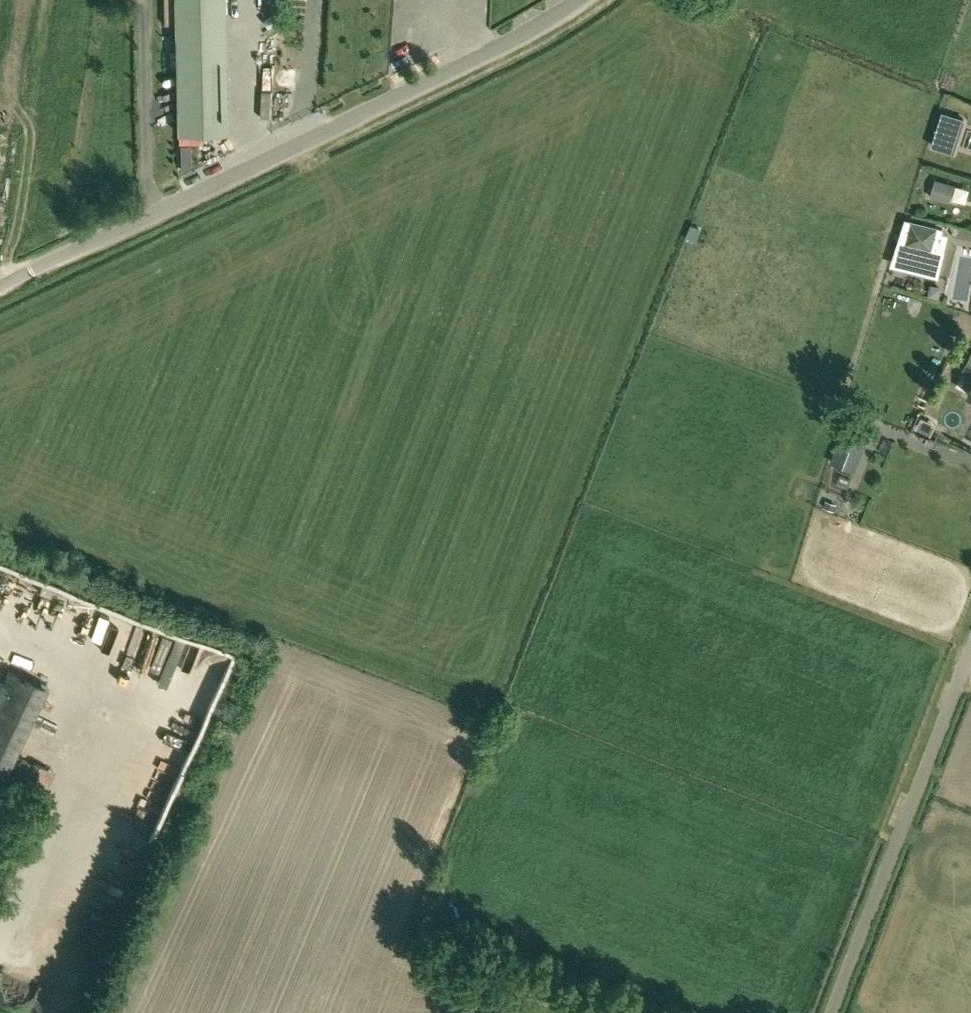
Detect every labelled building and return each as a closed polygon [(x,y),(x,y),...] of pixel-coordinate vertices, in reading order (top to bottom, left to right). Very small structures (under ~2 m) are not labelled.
[(115,28),(131,22),(126,9),(111,15),(115,28)] [(953,152),(963,120),(943,114),(933,145),(953,152)] [(212,135),(187,132),(186,143),(211,145),(212,135)] [(962,202),(963,190),(941,188),(940,200),(962,202)] [(943,251),(932,248),(937,228),(912,221),(903,255),(901,255),(898,266),(937,276),(943,251)] [(853,470),(868,432),(847,424),(833,462),(853,470)] [(38,806),(55,771),(33,760),(32,762),(17,754),(11,767),(9,766),(47,684),(11,667),(0,691),(0,789),(15,796),(6,817),(28,827),(38,806)]
